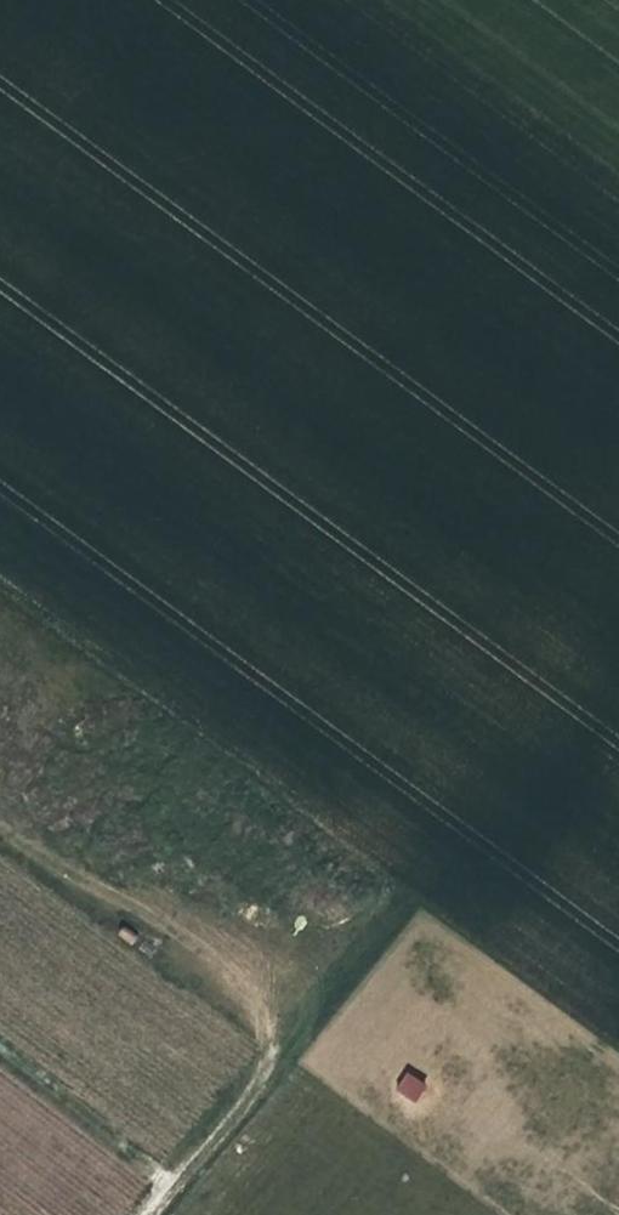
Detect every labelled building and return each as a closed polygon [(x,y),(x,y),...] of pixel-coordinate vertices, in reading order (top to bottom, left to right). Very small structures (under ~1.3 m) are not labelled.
[(414,1102),(427,1084),(408,1071),(395,1088),(414,1102)]
